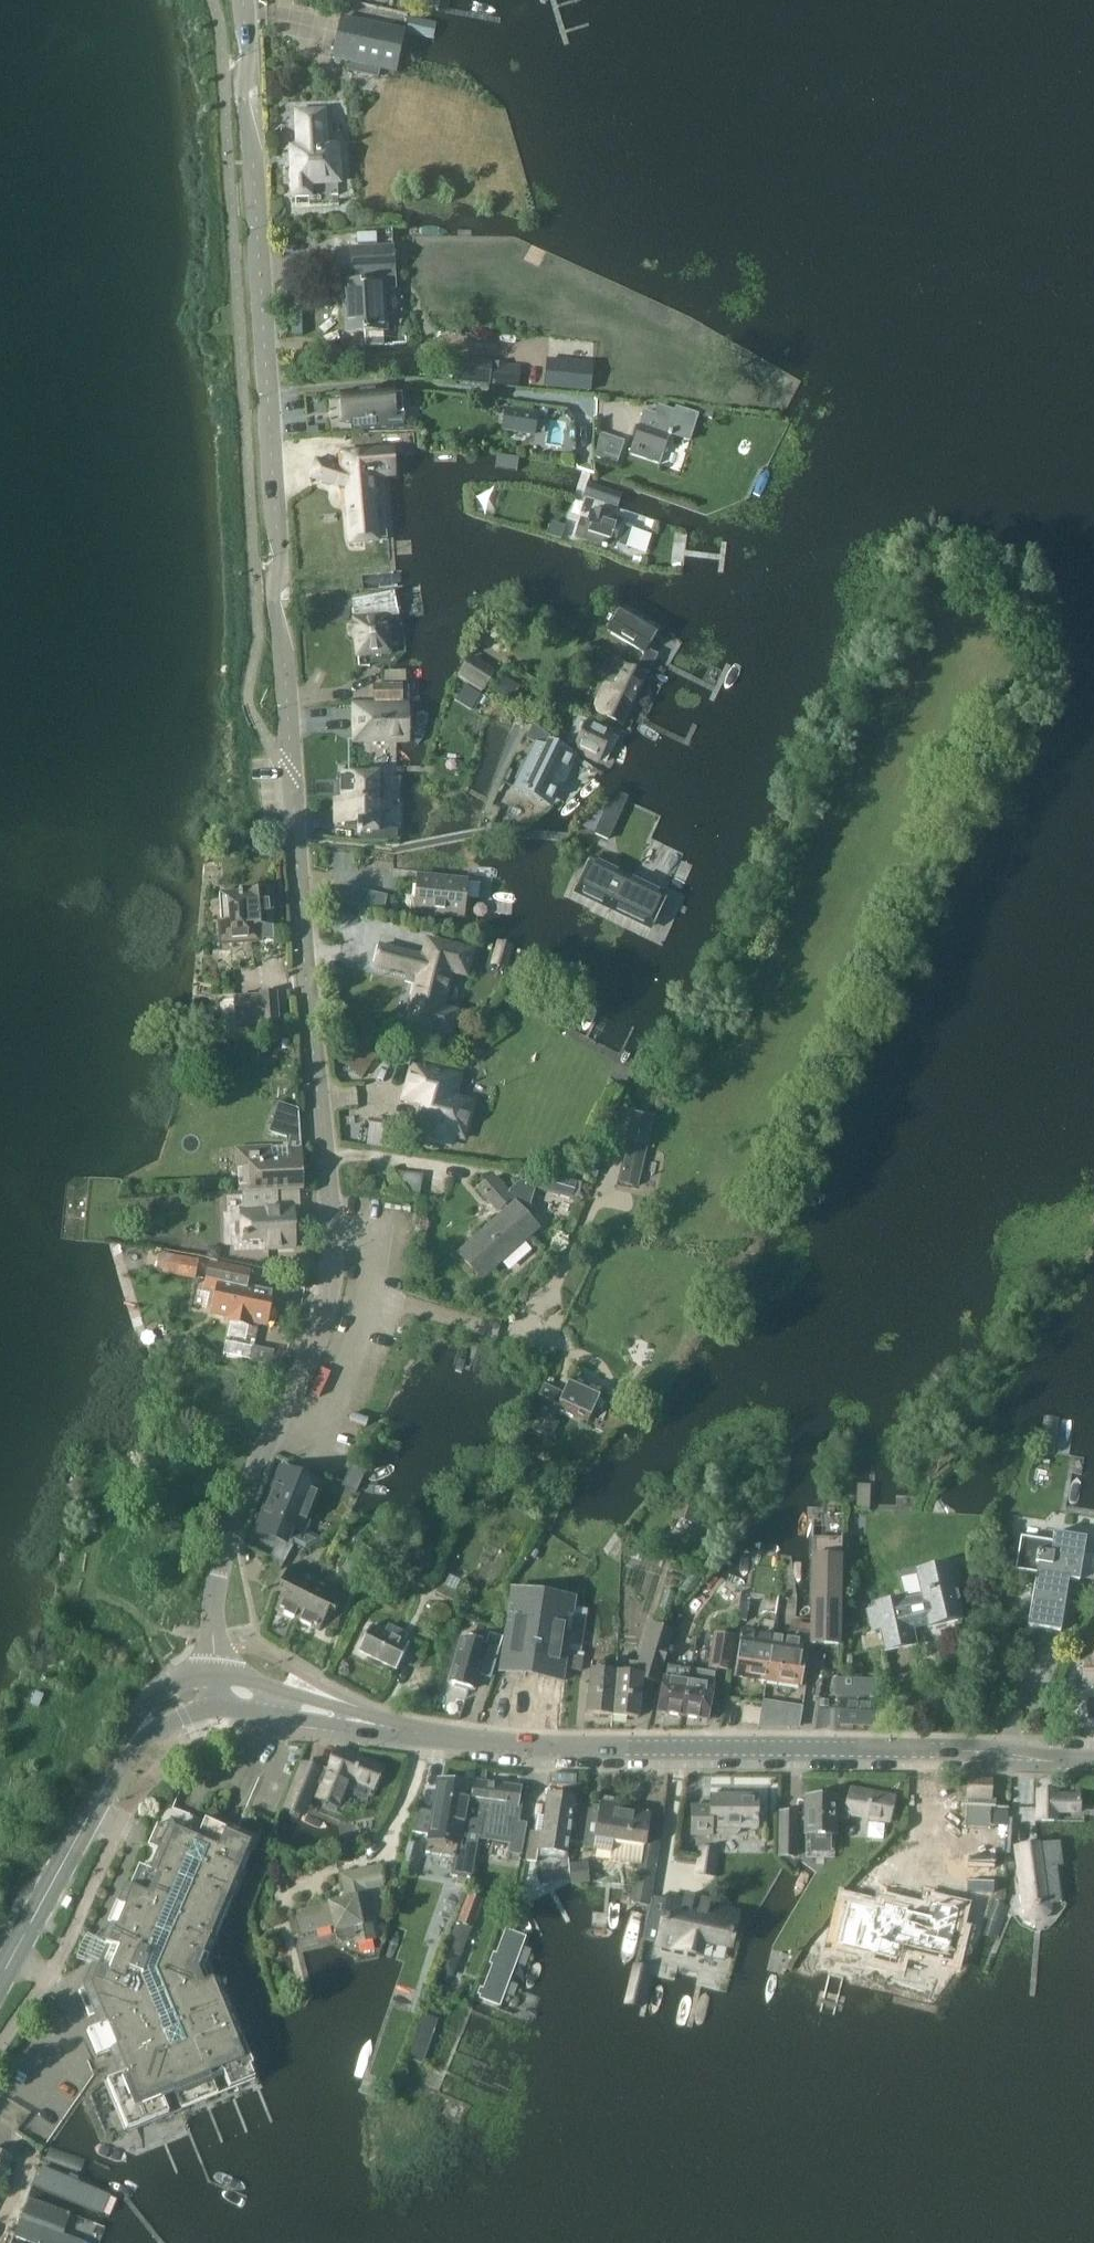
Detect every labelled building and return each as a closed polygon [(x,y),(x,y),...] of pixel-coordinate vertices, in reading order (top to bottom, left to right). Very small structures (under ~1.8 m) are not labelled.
[(341,17),(332,56),(350,60),(348,69),(379,75),(381,67),(394,70),(398,55),(399,52),(403,31),(341,17)] [(324,146),(322,112),(299,113),(300,147),(293,147),(296,205),(339,204),(336,146),(324,146)] [(383,344),(382,330),(387,329),(384,294),(396,286),(394,246),(354,249),(356,282),(344,284),(347,332),(368,330),(369,345),(383,344)] [(519,387),(522,364),(493,361),(493,358),(458,355),(455,380),(519,387)] [(583,360),(539,355),(536,382),(580,387),(583,360)] [(392,390),(341,395),(344,422),(351,421),(352,431),(404,427),(408,394),(392,391),(392,390)] [(673,412),(657,407),(654,415),(643,412),(629,455),(658,464),(668,434),(687,440),(695,415),(674,409),(673,412)] [(713,419),(716,409),(701,407),(699,415),(713,419)] [(536,415),(507,410),(504,428),(533,433),(536,415)] [(376,471),(375,457),(393,456),(392,441),(353,444),(354,454),(339,455),(341,470),(317,461),(313,475),(348,489),(351,542),(371,541),(369,502),(367,472),(376,471)] [(579,519),(575,534),(601,542),(601,543),(602,543),(602,544),(606,546),(607,545),(608,545),(608,544),(613,545),(630,550),(638,525),(621,520),(605,516),(606,512),(595,508),(590,522),(579,519)] [(561,537),(565,524),(552,520),(548,533),(561,537)] [(355,624),(350,628),(351,635),(356,639),(358,653),(390,650),(387,617),(399,616),(394,592),(352,601),(354,619),(355,624)] [(646,672),(656,655),(650,652),(648,646),(659,627),(622,606),(609,627),(619,633),(618,638),(642,651),(643,655),(636,667),(646,672)] [(483,687),(492,672),(470,657),(460,672),(483,687)] [(597,703),(596,706),(597,709),(598,712),(602,713),(616,719),(624,723),(646,675),(623,664),(616,661),(606,681),(597,703)] [(504,676),(493,694),(510,704),(521,687),(504,676)] [(375,701),(402,700),(402,685),(374,686),(375,701)] [(481,696),(481,695),(466,685),(456,701),(472,711),(473,710),(475,712),(484,698),(481,696)] [(407,732),(406,704),(354,706),(355,732),(369,731),(370,741),(391,740),(390,733),(407,732)] [(599,761),(610,732),(588,723),(589,721),(577,716),(566,743),(578,748),(576,751),(599,761)] [(529,764),(516,790),(542,802),(552,807),(553,806),(564,782),(571,766),(575,757),(576,756),(550,744),(553,738),(533,724),(527,739),(537,744),(529,764)] [(357,834),(361,834),(361,842),(389,842),(388,830),(377,830),(377,776),(342,776),(342,800),(337,800),(337,815),(342,815),(342,825),(357,825),(357,834)] [(594,834),(609,841),(629,797),(615,790),(594,834)] [(393,870),(396,854),(368,850),(365,867),(393,870)] [(596,865),(587,862),(574,887),(652,924),(664,895),(657,892),(655,889),(646,885),(642,886),(607,870),(606,867),(600,864),(596,865)] [(465,914),(468,880),(418,875),(415,910),(465,914)] [(334,897),(343,899),(345,891),(336,889),(334,897)] [(222,937),(252,935),(252,925),(274,924),(272,890),(229,893),(231,919),(220,920),(222,937)] [(363,905),(374,907),(376,899),(365,897),(363,905)] [(468,974),(473,950),(430,939),(426,956),(382,946),(378,963),(416,972),(414,980),(420,981),(410,1023),(453,1034),(459,1012),(445,1008),(454,971),(468,974)] [(509,969),(515,946),(498,941),(491,965),(509,969)] [(279,1020),(277,992),(262,993),(262,995),(236,997),(237,1018),(245,1017),(264,1015),(265,1022),(279,1020)] [(251,1041),(278,1039),(277,1027),(250,1028),(251,1041)] [(354,1039),(339,1061),(366,1079),(380,1057),(354,1039)] [(450,1144),(453,1134),(463,1137),(472,1102),(453,1097),(459,1076),(424,1067),(419,1084),(411,1081),(406,1099),(424,1104),(421,1117),(429,1119),(425,1137),(450,1144)] [(239,1148),(239,1168),(242,1168),(243,1191),(250,1191),(304,1189),(305,1189),(304,1161),(304,1150),(301,1108),(280,1101),(271,1131),(288,1136),(289,1145),(239,1148)] [(637,1108),(618,1182),(640,1188),(655,1114),(637,1108)] [(601,1165),(589,1161),(587,1166),(584,1173),(597,1178),(601,1165)] [(574,1198),(579,1181),(542,1170),(538,1183),(537,1188),(574,1198)] [(508,1192),(495,1178),(484,1188),(507,1215),(462,1254),(483,1277),(540,1227),(521,1206),(529,1198),(533,1199),(538,1183),(524,1179),(508,1192)] [(250,1211),(242,1211),(243,1241),(268,1240),(268,1249),(295,1247),(293,1209),(274,1210),(273,1192),(304,1190),(304,1189),(250,1191),(250,1211)] [(220,1259),(222,1249),(209,1247),(207,1256),(220,1259)] [(197,1279),(201,1258),(160,1251),(157,1272),(197,1279)] [(210,1265),(205,1290),(216,1293),(212,1316),(229,1320),(228,1323),(254,1328),(254,1325),(266,1327),(273,1294),(248,1289),(251,1273),(210,1265)] [(422,1287),(422,1277),(412,1277),(412,1287),(422,1287)] [(253,1346),(251,1361),(272,1365),(275,1351),(253,1346)] [(589,1420),(603,1391),(574,1377),(566,1393),(560,1406),(589,1420)] [(539,1396),(560,1406),(566,1393),(545,1383),(539,1396)] [(542,1433),(551,1417),(540,1411),(531,1427),(542,1433)] [(283,1476),(274,1472),(261,1508),(269,1512),(260,1534),(289,1545),(296,1528),(300,1530),(318,1485),(285,1472),(283,1476)] [(701,1547),(705,1539),(710,1530),(699,1524),(698,1524),(689,1540),(701,1547)] [(1080,1581),(1087,1538),(1056,1533),(1054,1544),(1022,1538),(1017,1570),(1039,1573),(1030,1626),(1062,1631),(1071,1579),(1080,1581)] [(842,1556),(842,1538),(814,1538),(814,1556),(815,1556),(815,1623),(803,1621),(803,1634),(814,1635),(814,1643),(840,1643),(841,1556),(842,1556)] [(373,1564),(379,1556),(361,1542),(355,1550),(373,1564)] [(299,1619),(320,1578),(292,1564),(282,1584),(287,1587),(277,1608),(299,1619)] [(928,1627),(962,1619),(955,1588),(965,1586),(960,1565),(917,1575),(924,1604),(906,1608),(904,1597),(876,1604),(877,1607),(877,1608),(867,1610),(872,1630),(881,1628),(886,1650),(914,1643),(910,1625),(927,1621),(928,1627)] [(457,1590),(462,1580),(451,1575),(446,1585),(444,1584),(438,1592),(456,1602),(458,1591),(457,1590)] [(337,1612),(347,1591),(320,1578),(299,1619),(322,1630),(332,1609),(337,1612)] [(509,1602),(499,1670),(524,1674),(527,1677),(535,1678),(539,1676),(564,1680),(566,1670),(575,1611),(509,1602)] [(747,1621),(750,1604),(741,1602),(738,1620),(747,1621)] [(575,1611),(566,1670),(581,1672),(583,1655),(580,1654),(587,1610),(575,1609),(575,1611)] [(803,1634),(803,1621),(793,1620),(792,1629),(790,1628),(789,1633),(777,1631),(769,1678),(802,1685),(806,1665),(812,1666),(814,1649),(814,1643),(814,1635),(803,1634)] [(389,1632),(375,1625),(362,1649),(399,1667),(411,1644),(402,1639),(405,1632),(392,1626),(389,1632)] [(769,1678),(777,1631),(747,1627),(739,1673),(769,1678)] [(661,1680),(674,1633),(653,1628),(643,1662),(621,1661),(620,1674),(616,1715),(640,1717),(644,1675),(661,1680)] [(466,1691),(467,1688),(473,1690),(478,1674),(491,1678),(499,1650),(503,1633),(489,1629),(497,1643),(495,1649),(474,1643),(475,1638),(465,1635),(450,1683),(456,1685),(455,1688),(466,1691)] [(732,1669),(737,1636),(718,1633),(712,1665),(732,1669)] [(1083,1686),(1093,1686),(1093,1660),(1093,1662),(1084,1662),(1083,1686)] [(686,1714),(694,1667),(671,1663),(669,1676),(666,1676),(661,1710),(686,1714)] [(616,1715),(620,1674),(607,1673),(607,1666),(595,1664),(591,1712),(616,1715)] [(710,1718),(718,1671),(694,1667),(686,1714),(710,1718)] [(876,1724),(877,1679),(838,1677),(837,1693),(843,1693),(842,1723),(876,1724)] [(790,1705),(786,1725),(800,1726),(800,1725),(802,1707),(790,1705)] [(303,1764),(289,1798),(293,1800),(304,1804),(303,1804),(307,1806),(312,1793),(316,1784),(322,1786),(317,1799),(339,1808),(344,1795),(351,1780),(374,1790),(383,1768),(359,1758),(340,1750),(337,1750),(329,1770),(320,1767),(318,1766),(317,1770),(304,1765),(303,1764)] [(480,1837),(482,1837),(487,1805),(472,1802),(468,1801),(470,1786),(440,1781),(436,1808),(421,1805),(417,1829),(432,1831),(431,1836),(428,1853),(456,1858),(453,1875),(459,1876),(457,1884),(471,1886),(472,1878),(473,1878),(480,1837)] [(475,1781),(472,1802),(487,1805),(482,1837),(515,1842),(513,1853),(523,1855),(527,1828),(519,1827),(523,1802),(518,1802),(520,1788),(475,1781)] [(835,1803),(835,1819),(849,1819),(849,1810),(867,1814),(866,1818),(888,1822),(894,1794),(854,1786),(851,1803),(835,1803)] [(966,1853),(997,1854),(998,1789),(968,1789),(968,1813),(940,1812),(940,1845),(966,1845),(966,1853)] [(1039,1805),(1039,1821),(1060,1821),(1060,1816),(1060,1815),(1081,1815),(1082,1794),(1060,1793),(1060,1791),(1039,1790),(1039,1791),(1039,1805)] [(559,1791),(558,1796),(549,1795),(545,1818),(539,1817),(536,1833),(531,1832),(526,1861),(537,1863),(539,1850),(566,1855),(567,1849),(575,1799),(571,1798),(572,1793),(559,1791)] [(759,1831),(759,1799),(713,1797),(712,1809),(693,1808),(693,1837),(713,1837),(713,1830),(718,1830),(718,1833),(721,1838),(737,1838),(741,1834),(741,1831),(759,1831)] [(835,1799),(807,1798),(807,1836),(834,1836),(835,1819),(835,1803),(835,1799)] [(623,1806),(602,1803),(602,1806),(592,1805),(586,1847),(595,1849),(612,1851),(614,1842),(644,1846),(642,1856),(633,1903),(649,1906),(658,1859),(664,1830),(649,1827),(650,1815),(623,1811),(623,1806)] [(1009,1825),(1009,1810),(995,1810),(995,1825),(1009,1825)] [(778,1856),(793,1856),(794,1824),(779,1824),(778,1856)] [(221,1845),(175,1825),(147,1893),(132,1886),(123,1906),(130,1909),(122,1928),(115,1925),(108,1943),(113,1945),(111,1951),(106,1949),(102,1960),(106,1962),(103,1968),(98,1966),(90,1986),(126,2076),(108,2083),(128,2133),(168,2116),(161,2098),(164,2097),(164,2098),(175,2093),(181,2109),(218,2093),(213,2079),(224,2074),(231,2091),(255,2081),(248,2063),(251,2062),(243,2044),(206,1959),(257,1841),(228,1829),(221,1845)] [(411,1842),(407,1855),(419,1858),(423,1845),(411,1842)] [(1035,1917),(1042,1916),(1048,1910),(1049,1902),(1061,1901),(1057,1865),(1059,1865),(1056,1843),(1017,1848),(1025,1905),(1028,1913),(1035,1917)] [(337,1865),(348,1863),(345,1849),(334,1851),(337,1865)] [(702,1849),(700,1861),(713,1862),(715,1851),(702,1849)] [(700,1861),(676,1857),(675,1861),(699,1865),(698,1872),(712,1874),(713,1862),(700,1861)] [(574,1885),(591,1884),(590,1862),(572,1863),(574,1885)] [(377,1938),(367,1889),(385,1885),(381,1866),(343,1874),(350,1904),(333,1907),(332,1903),(331,1903),(331,1904),(299,1912),(304,1932),(336,1924),(339,1938),(344,1941),(357,1938),(358,1942),(377,1938)] [(474,1928),(485,1900),(471,1895),(460,1923),(474,1928)] [(647,1921),(642,1941),(655,1944),(658,1944),(686,1951),(689,1939),(700,1941),(727,1948),(729,1941),(731,1941),(732,1935),(730,1934),(732,1927),(735,1915),(708,1908),(710,1903),(701,1900),(699,1906),(692,1904),(693,1899),(684,1897),(683,1902),(669,1899),(667,1908),(651,1904),(647,1921)] [(948,1961),(950,1962),(957,1931),(958,1932),(964,1906),(932,1899),(928,1916),(907,1911),(908,1907),(886,1902),(887,1901),(882,1900),(868,1961),(872,1962),(872,1964),(879,1965),(879,1964),(897,1968),(901,1950),(942,1960),(941,1962),(948,1963),(948,1961)] [(526,1942),(504,1934),(496,1957),(492,1957),(489,1966),(493,1967),(484,1991),(479,1990),(476,2000),(500,2009),(526,1942)] [(454,1978),(462,1956),(449,1951),(437,1982),(447,1985),(450,1976),(454,1978)] [(627,2001),(627,2003),(641,2006),(642,2007),(648,1980),(649,1975),(650,1970),(650,1969),(640,1967),(635,1966),(627,2001)] [(833,2023),(842,1985),(828,1982),(818,2020),(833,2023)] [(417,2031),(433,2037),(439,2019),(423,2013),(417,2031)] [(14,2159),(0,2152),(0,2187),(14,2159)] [(112,2195),(41,2167),(33,2187),(104,2216),(112,2195)] [(25,2218),(17,2238),(29,2242),(79,2242),(81,2238),(25,2218)]
